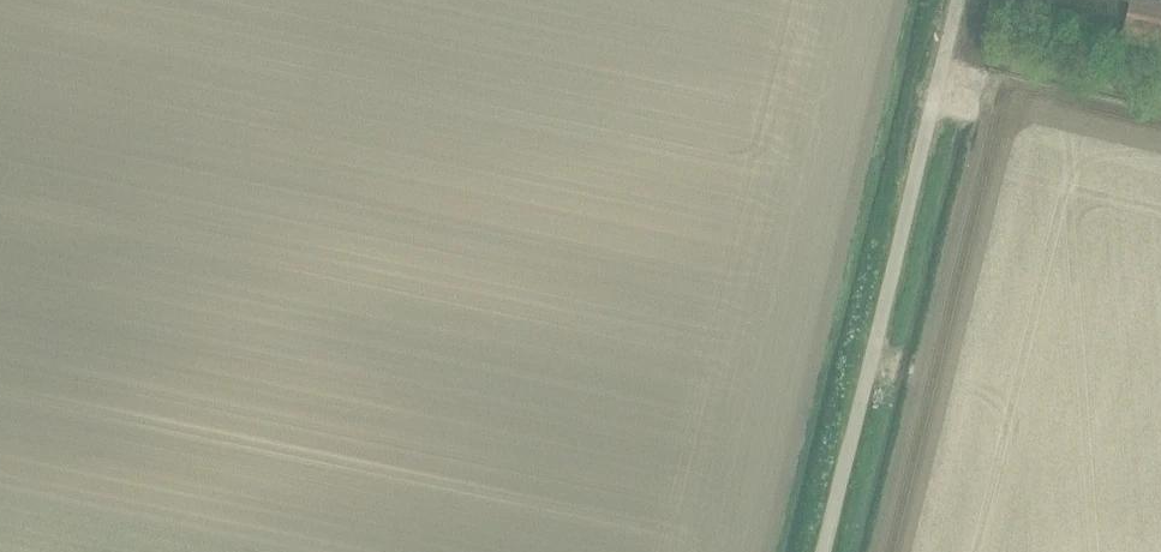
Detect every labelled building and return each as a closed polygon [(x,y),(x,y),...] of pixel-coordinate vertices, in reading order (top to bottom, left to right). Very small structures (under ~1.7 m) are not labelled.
[(1124,30),(1121,39),(1160,48),(1160,0),(1131,0),(1124,30)]
